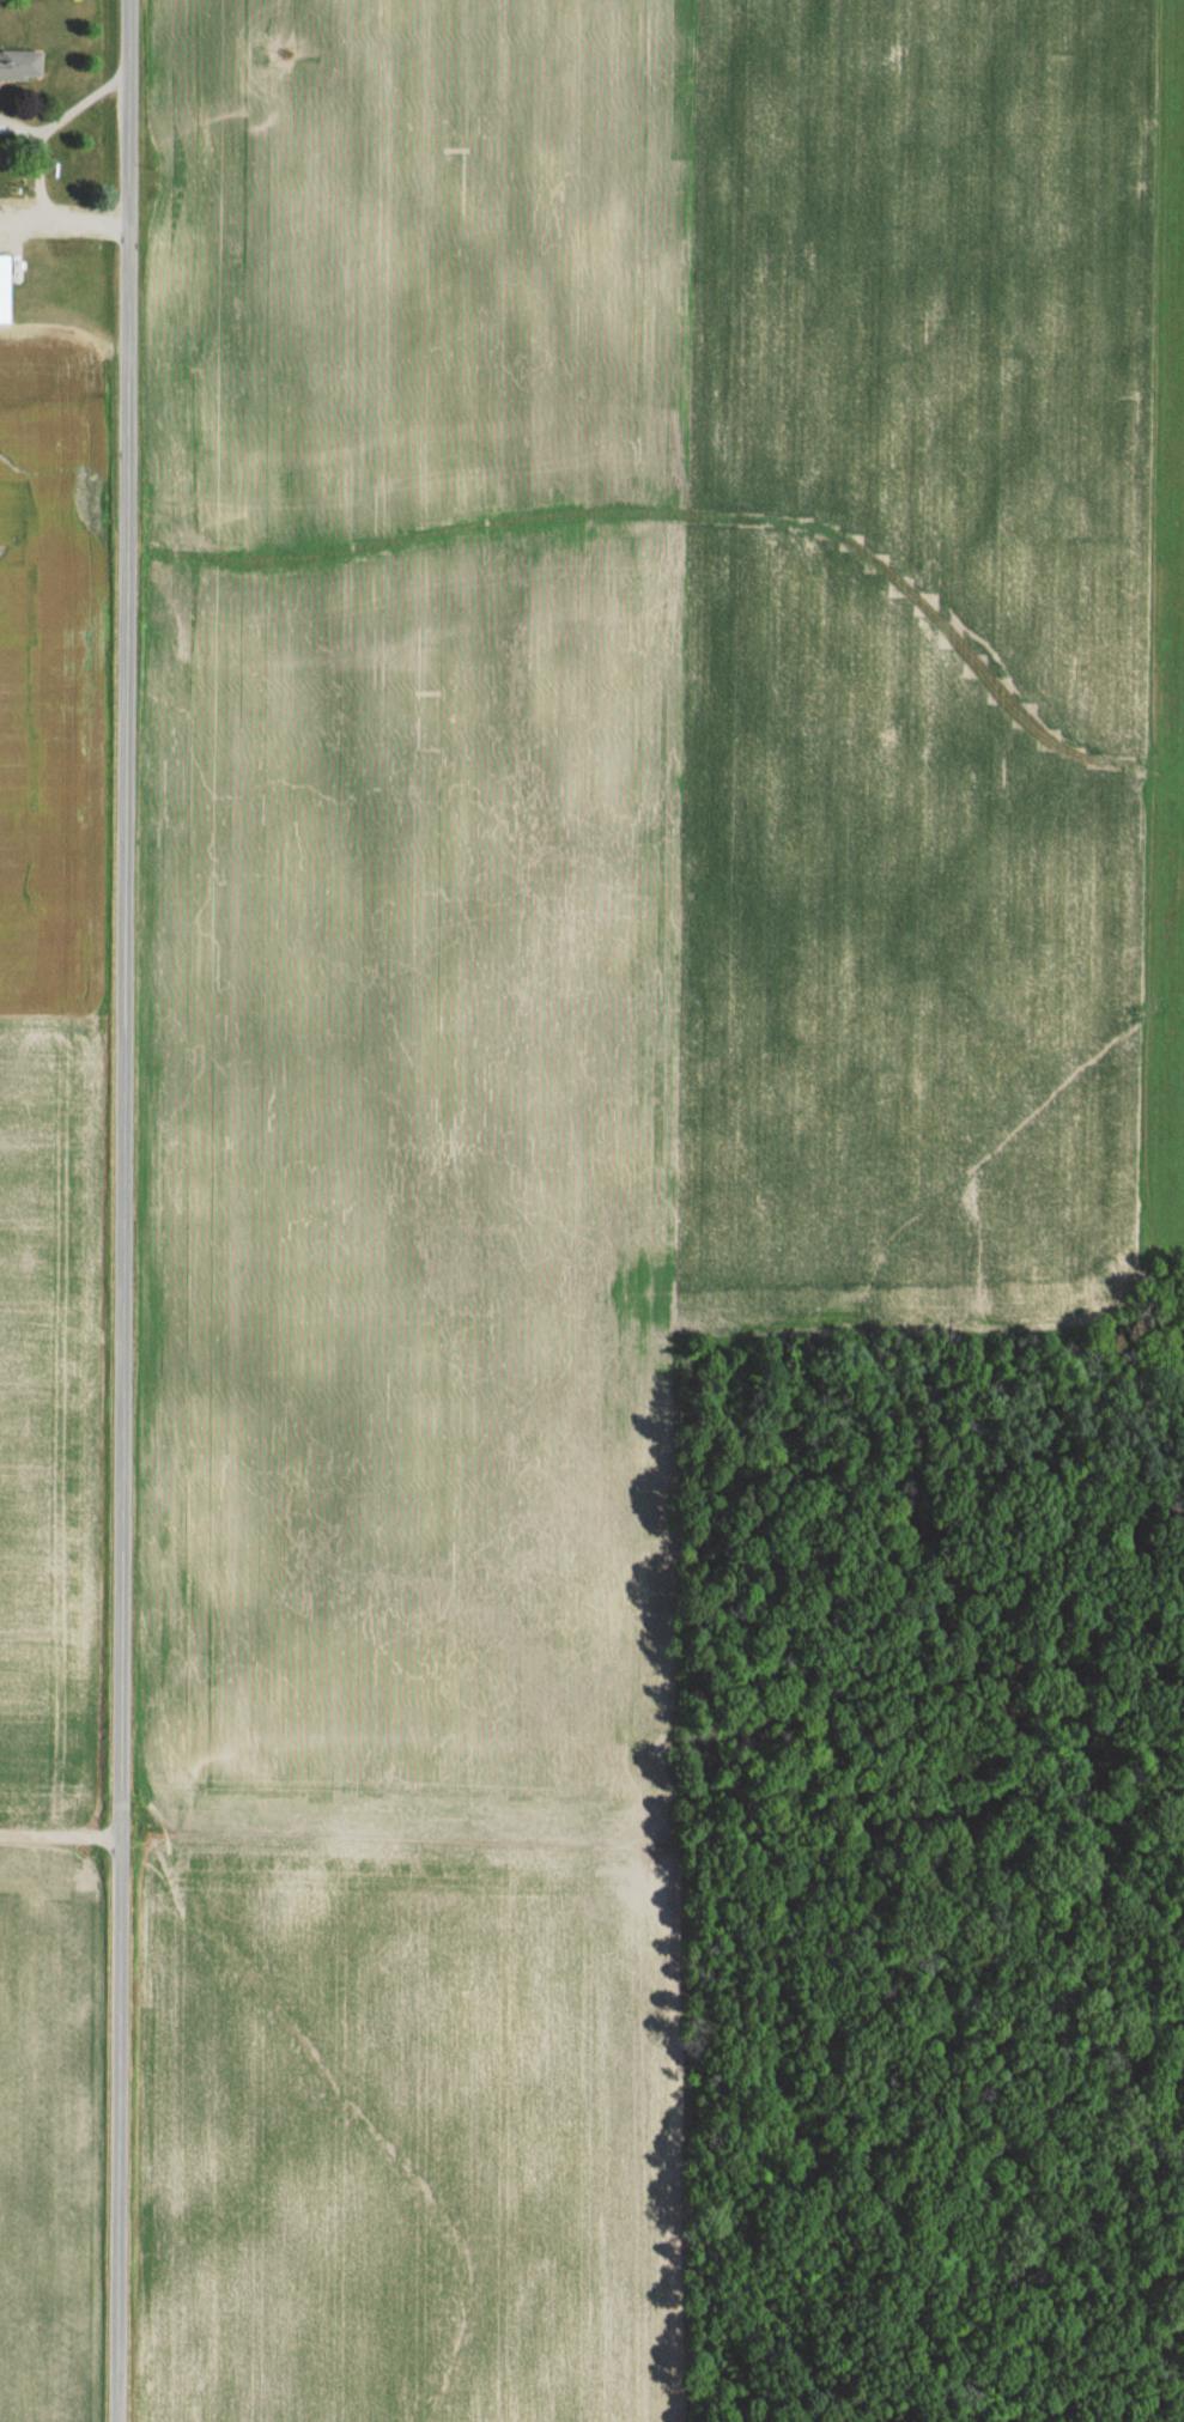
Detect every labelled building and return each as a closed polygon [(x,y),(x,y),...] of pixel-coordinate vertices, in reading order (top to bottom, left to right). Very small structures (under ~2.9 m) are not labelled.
[(45,77),(0,76),(0,47),(47,48),(45,77)] [(13,320),(0,320),(0,253),(12,253),(13,320)]
